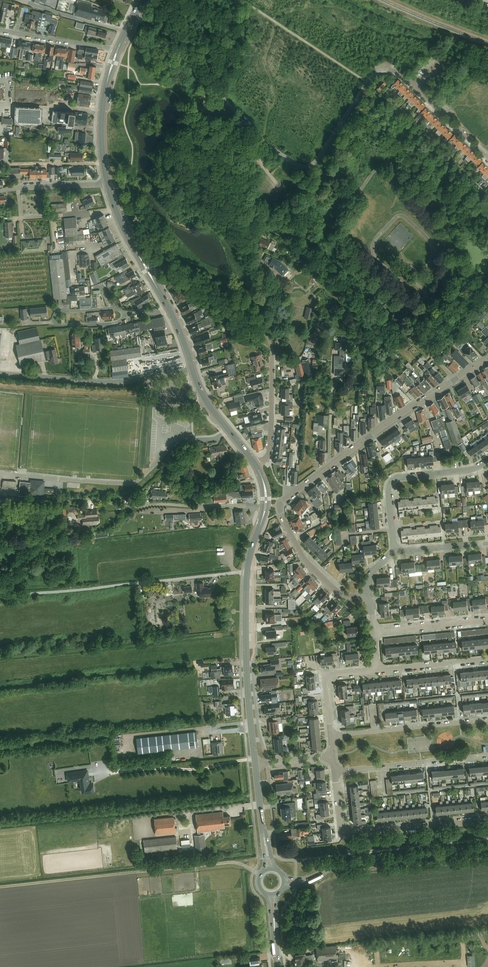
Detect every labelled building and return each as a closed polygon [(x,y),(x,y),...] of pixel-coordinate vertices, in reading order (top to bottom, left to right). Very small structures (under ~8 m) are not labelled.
[(103,20),(103,21),(106,10),(99,8),(98,7),(92,6),(92,4),(78,0),(74,15),(92,20),(92,17),(103,20)] [(8,9),(14,11),(15,6),(3,3),(0,18),(0,21),(3,22),(5,16),(6,17),(8,9)] [(52,19),(53,15),(40,12),(40,16),(38,22),(37,25),(44,27),(44,25),(45,21),(51,22),(50,26),(48,32),(54,33),(56,26),(57,26),(58,20),(52,19)] [(86,26),(84,32),(87,33),(101,37),(105,38),(107,32),(102,31),(102,30),(99,29),(99,30),(86,26)] [(79,47),(78,58),(85,59),(97,61),(99,50),(79,47)] [(70,50),(68,62),(69,62),(72,62),(74,63),(76,51),(70,50)] [(69,62),(67,69),(75,71),(76,63),(69,62)] [(94,79),(95,73),(80,71),(80,74),(85,75),(85,77),(88,78),(94,79)] [(380,89),(386,83),(382,79),(376,85),(378,87),(375,91),(378,94),(381,90),(380,89)] [(399,79),(390,89),(391,90),(393,88),(396,86),(398,88),(403,83),(401,80),(400,81),(399,79)] [(395,95),(389,101),(392,103),(398,96),(407,87),(403,84),(404,83),(403,83),(398,88),(401,90),(398,93),(396,95),(395,95)] [(407,87),(398,96),(399,98),(401,96),(402,96),(404,93),(406,95),(410,91),(407,87)] [(410,99),(414,94),(410,91),(406,95),(403,98),(404,98),(401,100),(403,102),(405,99),(408,97),(410,99)] [(409,103),(407,106),(409,107),(418,98),(414,94),(410,99),(412,101),(409,103)] [(379,95),(366,109),(368,110),(374,104),(375,105),(382,98),(379,95)] [(417,106),(422,101),(421,101),(418,98),(409,107),(410,109),(412,106),(415,104),(417,106)] [(358,108),(361,111),(367,101),(364,99),(358,108)] [(417,111),(415,113),(417,115),(426,105),(424,104),(425,104),(422,101),(417,106),(420,108),(417,111)] [(42,126),(43,108),(15,106),(15,121),(18,125),(42,126)] [(426,116),(431,111),(428,109),(426,108),(419,115),(421,117),(423,114),(426,116)] [(53,112),(52,122),(62,123),(67,123),(73,124),(74,124),(74,123),(75,118),(75,113),(62,111),(53,112)] [(426,121),(424,124),(425,125),(434,116),(431,112),(431,111),(426,116),(428,119),(426,121)] [(434,116),(425,125),(427,127),(429,124),(431,122),(433,124),(438,119),(434,116)] [(74,124),(74,125),(81,126),(82,124),(87,125),(87,119),(75,118),(74,123),(74,124)] [(431,126),(429,129),(430,130),(432,128),(433,128),(435,125),(437,127),(442,123),(438,119),(433,124),(431,126)] [(58,127),(58,132),(72,132),(73,125),(73,124),(67,123),(62,123),(62,127),(58,127)] [(437,132),(435,134),(436,136),(445,126),(442,123),(437,127),(439,129),(437,132)] [(445,126),(436,136),(438,137),(440,135),(442,132),(445,135),(449,130),(449,129),(445,126)] [(441,147),(444,143),(453,134),(452,132),(449,130),(445,135),(447,137),(445,140),(443,142),(439,145),(441,147)] [(456,134),(445,146),(447,148),(451,143),(450,143),(453,140),(455,143),(460,138),(457,135),(456,134)] [(455,148),(453,150),(455,151),(464,142),(460,138),(455,143),(458,145),(455,148)] [(464,142),(455,151),(456,153),(458,151),(461,148),(463,150),(467,145),(464,142)] [(460,153),(458,155),(460,156),(462,154),(464,152),(466,154),(471,149),(467,145),(463,150),(460,153)] [(466,158),(464,160),(465,162),(475,152),(471,149),(466,154),(468,156),(466,158)] [(475,152),(465,162),(467,163),(469,161),(472,159),(474,161),(479,156),(478,155),(478,156),(475,152)] [(474,166),(472,168),(474,170),(483,160),(481,159),(481,158),(479,156),(474,161),(476,163),(474,166)] [(483,163),(474,172),(475,174),(478,171),(480,169),(483,171),(487,166),(485,164),(484,164),(483,163)] [(16,167),(16,173),(30,173),(30,178),(36,178),(36,169),(30,169),(20,169),(20,167),(16,167)] [(69,175),(72,175),(84,175),(84,167),(69,168),(69,175)] [(41,169),(41,178),(51,178),(51,174),(49,175),(49,173),(47,173),(47,169),(41,169)] [(90,205),(95,203),(92,197),(87,200),(87,199),(81,201),(84,206),(81,207),(81,210),(85,209),(91,207),(90,205)] [(51,212),(67,211),(66,203),(51,204),(51,212)] [(108,227),(107,225),(108,225),(104,214),(93,218),(97,229),(98,229),(99,232),(108,227)] [(68,236),(78,235),(78,232),(76,218),(64,219),(66,237),(68,236)] [(105,245),(115,240),(109,227),(108,227),(99,232),(98,232),(105,245)] [(78,235),(68,236),(69,243),(73,243),(74,245),(85,244),(84,235),(78,235)] [(271,241),(270,242),(262,238),(259,244),(271,250),(275,244),(273,243),(275,241),(272,240),(271,241)] [(22,253),(22,252),(44,250),(43,240),(21,241),(22,250),(19,250),(19,253),(22,253)] [(123,254),(117,244),(95,256),(102,266),(123,254)] [(88,267),(88,265),(90,265),(90,258),(88,258),(88,254),(78,254),(79,266),(83,265),(83,268),(88,267)] [(283,275),(288,269),(280,262),(273,257),(272,258),(267,255),(263,260),(269,263),(269,264),(271,266),(271,267),(273,268),(274,267),(276,268),(283,275)] [(130,265),(126,258),(120,262),(118,259),(110,263),(113,268),(116,266),(118,269),(121,267),(123,271),(127,269),(126,267),(130,265)] [(63,259),(50,260),(54,300),(63,299),(66,298),(67,298),(67,296),(66,286),(65,279),(65,278),(65,276),(65,273),(64,270),(64,267),(64,264),(64,262),(63,259)] [(136,275),(133,270),(127,273),(127,274),(124,275),(123,273),(115,277),(117,281),(124,278),(126,281),(130,279),(136,275)] [(126,295),(142,287),(140,282),(133,286),(130,288),(129,286),(123,289),(126,295)] [(78,295),(85,294),(84,286),(71,288),(72,294),(78,294),(78,295)] [(142,287),(126,295),(128,298),(137,293),(138,295),(145,291),(142,287)] [(175,298),(183,293),(182,291),(181,291),(179,288),(172,292),(175,298)] [(178,303),(185,299),(184,296),(184,295),(183,293),(175,298),(178,303)] [(151,298),(148,294),(142,298),(140,296),(131,300),(133,304),(136,302),(140,308),(144,306),(142,304),(151,298)] [(80,300),(80,308),(92,308),(91,299),(86,299),(86,296),(80,297),(80,295),(69,296),(69,298),(70,300),(77,300),(80,300)] [(194,305),(197,304),(194,299),(192,300),(193,302),(188,304),(181,308),(184,314),(191,310),(190,307),(194,305)] [(47,316),(46,306),(30,308),(31,317),(47,316)] [(314,308),(307,307),(304,318),(311,320),(314,308)] [(194,314),(185,318),(188,324),(197,320),(201,318),(200,315),(203,314),(201,310),(198,311),(194,313),(194,314)] [(103,319),(112,319),(112,317),(114,317),(114,311),(103,311),(103,319)] [(138,322),(140,331),(166,325),(164,316),(138,322)] [(209,318),(206,319),(202,321),(202,323),(198,325),(190,328),(192,334),(200,331),(199,328),(208,325),(211,323),(209,318)] [(481,321),(478,324),(483,330),(484,328),(486,326),(481,321)] [(115,336),(113,327),(108,328),(105,329),(106,335),(110,334),(110,337),(112,336),(113,340),(116,339),(115,336)] [(20,343),(16,344),(21,366),(46,360),(46,359),(51,358),(52,364),(59,362),(56,352),(56,353),(55,349),(44,351),(41,339),(40,340),(37,328),(18,332),(20,343)] [(164,331),(155,333),(158,346),(167,344),(164,331)] [(80,346),(79,334),(78,335),(78,333),(73,333),(73,335),(72,335),(72,346),(80,346)] [(203,339),(210,336),(209,333),(194,339),(196,345),(204,342),(203,339)] [(97,350),(104,349),(102,338),(95,339),(96,345),(92,345),(93,352),(97,352),(97,350)] [(346,353),(346,352),(345,352),(345,340),(340,340),(340,343),(336,343),(335,350),(340,350),(340,355),(337,355),(337,358),(334,358),(333,368),(334,368),(334,375),(344,375),(345,353),(346,353)] [(212,344),(211,342),(205,344),(206,346),(202,347),(198,348),(200,355),(203,353),(204,354),(208,352),(207,349),(213,347),(212,344)] [(471,360),(477,355),(468,346),(465,349),(466,350),(464,353),(471,360)] [(113,378),(129,376),(128,370),(127,359),(141,356),(140,347),(110,351),(112,360),(111,360),(113,372),(112,372),(113,378)] [(463,368),(469,362),(456,349),(453,352),(450,349),(447,353),(450,355),(454,359),(455,359),(463,368)] [(213,353),(213,356),(212,356),(201,359),(202,366),(206,365),(210,364),(209,360),(218,358),(217,355),(216,356),(216,353),(213,353)] [(445,353),(442,357),(448,363),(450,361),(451,362),(453,360),(445,353)] [(261,366),(263,365),(262,360),(261,361),(260,355),(251,357),(253,365),(251,365),(253,371),(262,369),(261,366)] [(305,374),(311,372),(308,359),(303,360),(304,362),(301,362),(305,374)] [(459,366),(453,361),(449,365),(448,364),(446,366),(453,373),(454,371),(456,372),(458,369),(457,368),(459,366)] [(235,362),(227,364),(229,373),(219,375),(212,377),(215,387),(221,385),(226,383),(225,377),(237,374),(235,362)] [(297,373),(297,374),(295,375),(297,380),(305,378),(304,375),(301,362),(297,364),(297,365),(296,365),(297,369),(296,369),(297,373)] [(423,366),(425,368),(427,370),(431,366),(428,362),(423,366)] [(432,367),(429,370),(434,375),(433,376),(439,383),(441,381),(442,381),(443,380),(443,379),(443,378),(440,374),(438,372),(437,372),(436,373),(432,367)] [(433,387),(437,383),(430,375),(431,374),(427,370),(424,373),(428,376),(425,379),(433,387)] [(431,386),(424,379),(422,381),(415,373),(415,374),(413,372),(412,373),(412,374),(427,390),(431,386)] [(487,389),(487,386),(480,372),(480,373),(479,372),(478,373),(477,374),(477,375),(480,380),(479,380),(482,384),(483,383),(487,389)] [(423,393),(427,390),(412,374),(410,376),(414,380),(415,379),(416,380),(415,381),(418,384),(417,386),(423,393)] [(262,377),(256,379),(255,376),(246,378),(248,383),(252,382),(253,388),(264,385),(262,377)] [(393,381),(399,387),(404,382),(398,376),(394,379),(395,380),(393,381)] [(417,396),(421,393),(406,376),(403,379),(411,388),(411,389),(410,390),(412,393),(413,392),(417,396)] [(480,390),(483,388),(478,381),(475,376),(472,377),(470,378),(470,379),(472,384),(472,385),(473,386),(474,386),(474,387),(475,387),(477,385),(478,387),(480,390)] [(462,398),(471,392),(466,384),(457,390),(462,398)] [(293,402),(293,398),(293,395),(289,395),(289,388),(282,388),(281,398),(286,398),(286,401),(293,402)] [(257,395),(256,392),(243,395),(243,396),(245,402),(251,401),(251,400),(252,400),(252,401),(253,404),(255,406),(256,405),(256,407),(264,405),(262,398),(263,398),(262,394),(257,395)] [(456,418),(461,416),(456,407),(454,407),(453,404),(456,403),(453,398),(452,398),(449,392),(444,395),(444,396),(456,418)] [(399,407),(405,404),(403,401),(404,400),(402,397),(401,397),(400,395),(394,397),(399,407)] [(231,411),(241,409),(240,404),(245,402),(243,396),(234,398),(235,402),(229,404),(231,411)] [(442,409),(446,407),(448,406),(449,406),(444,396),(438,399),(442,409)] [(293,402),(286,401),(286,405),(281,405),(281,414),(289,414),(289,408),(292,408),(293,406),(296,406),(296,398),(293,398),(293,402)] [(438,411),(433,403),(427,406),(432,414),(434,414),(435,416),(436,417),(438,415),(437,414),(439,413),(438,411)] [(379,419),(386,418),(385,412),(386,412),(385,405),(378,405),(379,419)] [(447,409),(445,410),(449,420),(453,419),(449,409),(448,407),(448,406),(446,407),(447,409)] [(416,411),(418,419),(419,422),(421,421),(422,423),(423,422),(425,429),(429,428),(427,420),(426,420),(423,409),(416,411)] [(252,423),(263,421),(261,413),(254,415),(253,414),(249,415),(251,422),(242,424),(243,428),(252,425),(252,423)] [(361,419),(361,422),(360,422),(360,433),(366,433),(366,422),(365,422),(365,419),(368,419),(368,414),(364,414),(364,419),(361,419)] [(313,422),(313,431),(317,431),(317,425),(319,425),(325,425),(325,429),(328,429),(329,415),(317,415),(317,423),(313,422)] [(451,447),(442,419),(441,417),(431,421),(435,433),(439,431),(445,449),(451,447)] [(416,430),(418,428),(417,422),(414,422),(411,419),(404,424),(406,427),(403,429),(406,433),(409,431),(408,430),(413,426),(416,430)] [(453,419),(449,420),(445,422),(453,444),(461,441),(453,419)] [(297,428),(296,432),(300,432),(301,424),(293,424),(293,427),(297,428)] [(250,428),(251,433),(257,432),(256,425),(248,427),(248,428),(250,428)] [(289,436),(290,434),(285,433),(285,429),(278,428),(277,435),(284,436),(285,436),(289,436)] [(398,437),(401,435),(397,429),(392,433),(396,439),(398,441),(400,440),(398,437)] [(398,441),(396,439),(392,433),(386,437),(390,443),(391,444),(394,441),(395,443),(398,441)] [(485,439),(482,435),(480,436),(483,440),(479,442),(478,443),(483,450),(487,447),(487,446),(483,440),(485,439)] [(254,439),(252,439),(254,449),(256,449),(256,451),(261,450),(261,448),(263,448),(261,437),(254,439)] [(392,445),(390,443),(386,437),(380,441),(384,447),(387,444),(391,450),(394,448),(392,445)] [(478,443),(479,442),(477,439),(475,440),(475,441),(472,443),(474,446),(473,447),(478,454),(483,450),(478,443)] [(458,445),(463,451),(467,449),(462,442),(458,445)] [(474,446),(472,443),(471,442),(469,444),(472,447),(467,451),(472,458),(478,454),(473,447),(474,446)] [(147,443),(144,468),(149,468),(152,444),(147,443)] [(283,448),(284,443),(277,443),(276,450),(288,451),(288,449),(283,448)] [(377,458),(380,458),(381,457),(379,451),(376,452),(375,450),(374,451),(373,444),(367,446),(369,455),(367,456),(368,463),(371,462),(370,458),(377,456),(377,458)] [(227,452),(226,447),(225,447),(225,445),(210,447),(211,456),(217,455),(218,457),(224,456),(224,454),(226,454),(226,452),(227,452)] [(288,451),(276,450),(275,457),(282,458),(287,458),(287,457),(282,456),(283,451),(288,451)] [(407,467),(433,464),(433,461),(437,461),(436,455),(433,455),(433,451),(429,451),(430,456),(427,456),(427,451),(424,452),(425,456),(424,456),(421,457),(420,453),(420,452),(418,452),(418,457),(414,457),(414,453),(412,453),(412,458),(406,458),(407,467)] [(359,465),(360,472),(364,472),(363,466),(367,465),(366,453),(360,454),(362,465),(359,465)] [(388,453),(382,457),(385,462),(388,460),(390,462),(391,461),(392,462),(393,461),(388,453)] [(356,467),(357,466),(352,458),(348,461),(347,461),(342,464),(346,469),(345,470),(347,472),(348,472),(350,475),(357,470),(356,467)] [(248,471),(247,466),(238,468),(237,469),(237,467),(232,468),(234,475),(237,474),(237,472),(239,471),(240,473),(248,471)] [(341,481),(344,479),(343,478),(343,477),(344,476),(342,474),(338,468),(334,471),(341,481)] [(335,492),(344,487),(337,476),(336,477),(333,472),(326,477),(329,482),(328,482),(335,492)] [(3,482),(2,488),(8,488),(8,487),(15,488),(16,481),(4,480),(4,482),(3,482)] [(20,481),(19,496),(26,496),(27,492),(30,492),(30,493),(43,493),(44,480),(31,480),(31,482),(20,481)] [(480,489),(480,491),(483,490),(483,483),(480,484),(479,480),(473,481),(474,490),(472,490),(473,495),(475,494),(475,489),(480,489)] [(327,488),(322,481),(316,485),(324,494),(327,492),(325,490),(327,488)] [(468,490),(472,490),(474,490),(473,481),(466,482),(466,485),(463,485),(464,492),(466,492),(466,495),(469,495),(468,490)] [(449,492),(455,491),(455,493),(458,493),(457,486),(454,486),(454,483),(447,484),(448,492),(447,492),(447,497),(450,497),(449,492)] [(319,494),(321,493),(315,486),(311,489),(318,499),(321,497),(319,494)] [(162,497),(167,498),(168,493),(166,493),(166,491),(155,490),(155,489),(152,489),(151,498),(162,499),(162,497)] [(226,492),(226,489),(220,491),(221,493),(214,494),(206,498),(201,500),(199,500),(199,503),(208,503),(208,502),(214,502),(215,502),(227,501),(227,503),(226,492)] [(322,503),(318,499),(311,489),(307,492),(312,500),(313,499),(315,501),(312,504),(316,508),(322,503)] [(242,498),(253,497),(253,490),(240,491),(226,492),(227,503),(227,498),(242,497),(242,498)] [(299,501),(297,504),(304,510),(308,505),(306,503),(306,500),(299,499),(299,501)] [(369,508),(364,508),(364,510),(369,510),(369,508),(377,508),(377,501),(368,502),(369,508)] [(295,506),(292,507),(295,514),(295,513),(298,512),(300,515),(304,510),(297,504),(295,506)] [(369,514),(365,515),(365,517),(370,516),(369,515),(378,514),(377,508),(369,508),(369,510),(369,514)] [(78,519),(81,519),(82,525),(87,524),(87,525),(94,524),(98,523),(98,522),(99,522),(99,517),(97,518),(97,509),(94,509),(94,510),(88,510),(87,509),(85,510),(85,515),(78,516),(78,519)] [(237,522),(237,524),(245,523),(244,519),(245,519),(243,510),(235,512),(236,522),(237,522)] [(203,519),(202,515),(201,515),(201,513),(189,514),(190,522),(194,522),(194,523),(195,524),(196,525),(197,524),(198,523),(198,521),(199,521),(201,520),(201,519),(203,519)] [(370,520),(365,521),(366,523),(370,523),(370,521),(379,521),(378,514),(369,515),(370,516),(370,520)] [(477,520),(478,529),(484,528),(484,525),(487,524),(486,517),(483,517),(483,519),(478,520),(477,515),(475,515),(475,516),(475,520),(477,520)] [(296,517),(295,517),(293,516),(290,522),(292,523),(293,526),(302,521),(299,516),(296,517)] [(471,529),(478,529),(477,520),(475,520),(475,516),(471,517),(471,519),(464,519),(464,527),(470,526),(471,529)] [(457,522),(452,523),(452,518),(449,518),(450,523),(451,523),(452,531),(459,531),(458,527),(464,527),(464,519),(457,520),(457,522)] [(451,523),(450,523),(446,523),(445,519),(443,519),(444,524),(445,524),(446,532),(452,531),(451,523)] [(306,529),(304,527),(302,521),(293,526),(295,529),(294,531),(301,531),(306,529)] [(371,527),(366,527),(366,529),(371,529),(371,528),(379,527),(379,521),(370,521),(370,523),(371,527)] [(271,531),(271,532),(274,539),(276,542),(281,539),(279,536),(284,534),(280,526),(279,526),(275,528),(276,529),(271,531)] [(309,536),(303,542),(308,547),(314,540),(315,541),(318,538),(316,536),(313,540),(309,536)] [(280,547),(289,542),(286,538),(279,541),(281,545),(280,545),(280,544),(279,545),(280,547)] [(272,548),(274,542),(266,539),(264,544),(264,545),(272,548)] [(314,540),(308,547),(312,551),(318,545),(319,546),(323,542),(321,541),(318,544),(315,541),(314,540)] [(370,540),(368,541),(368,545),(369,545),(370,554),(377,553),(376,545),(370,545),(370,540)] [(364,541),(362,541),(362,546),(363,546),(364,553),(364,554),(370,554),(369,545),(368,545),(364,546),(364,541)] [(270,553),(272,548),(264,545),(264,544),(262,550),(270,553)] [(318,545),(312,551),(317,556),(323,549),(324,550),(327,547),(326,545),(322,549),(319,546),(318,545)] [(292,548),(291,549),(281,554),(283,557),(286,555),(287,558),(295,554),(292,548)] [(323,549),(317,556),(322,560),(327,554),(328,555),(332,551),(330,550),(327,553),(324,550),(323,549)] [(358,549),(356,549),(356,554),(357,554),(358,562),(365,562),(364,554),(364,553),(359,554),(358,549)] [(352,550),(350,550),(350,555),(351,555),(352,562),(352,563),(358,562),(357,554),(356,554),(352,554),(352,550)] [(470,563),(476,562),(475,553),(469,554),(469,557),(466,558),(467,563),(467,565),(470,564),(470,563)] [(485,556),(484,556),(482,556),(482,553),(475,553),(476,562),(483,561),(483,563),(486,563),(485,556)] [(271,559),(278,561),(278,556),(270,554),(270,557),(261,555),(259,562),(267,563),(268,560),(271,560),(271,559)] [(451,565),(457,564),(456,555),(449,556),(450,559),(447,560),(447,567),(451,566),(451,565)] [(467,563),(466,558),(463,558),(463,555),(456,555),(457,564),(463,563),(464,565),(467,565),(467,563)] [(345,563),(344,563),(340,563),(340,558),(337,559),(338,564),(339,564),(340,572),(346,571),(345,563)] [(346,558),(344,558),(344,563),(345,563),(346,571),(353,571),(352,563),(352,562),(347,563),(346,558)] [(434,560),(435,568),(441,568),(441,570),(445,569),(444,562),(441,562),(440,559),(434,560)] [(435,571),(435,568),(434,560),(427,560),(428,564),(422,564),(422,571),(429,571),(429,572),(435,571)] [(403,571),(409,571),(409,562),(402,563),(402,566),(399,567),(400,574),(403,573),(403,571)] [(422,571),(422,564),(415,565),(415,562),(409,562),(409,571),(416,570),(416,572),(422,571)] [(292,577),(294,578),(303,569),(299,565),(295,569),(293,571),(295,572),(295,573),(292,576),(292,577)] [(303,569),(294,578),(295,580),(296,581),(300,577),(301,578),(306,573),(303,569)] [(305,590),(314,581),(311,577),(305,582),(308,584),(304,588),(305,590)] [(394,580),(391,581),(390,577),(384,578),(385,586),(391,585),(391,588),(395,588),(394,580)] [(313,590),(318,585),(314,581),(305,590),(306,590),(308,593),(310,591),(309,590),(311,588),(313,590)] [(203,583),(196,583),(197,592),(200,591),(200,597),(206,597),(207,597),(208,597),(208,596),(212,596),(211,591),(212,590),(212,589),(211,589),(211,588),(205,588),(204,587),(203,583)] [(315,604),(326,593),(324,590),(317,596),(318,597),(314,602),(315,604)] [(326,593),(315,604),(317,606),(322,601),(323,602),(329,595),(326,593)] [(486,596),(486,598),(479,599),(480,607),(487,606),(487,603),(487,596),(486,596)] [(460,601),(460,598),(460,597),(458,598),(458,601),(454,602),(454,600),(451,600),(451,607),(454,607),(455,610),(461,609),(460,601)] [(470,600),(470,598),(467,598),(467,600),(460,601),(460,598),(460,601),(461,609),(468,609),(468,606),(471,605),(470,600)] [(480,607),(479,599),(473,600),(473,598),(470,598),(470,600),(471,605),(474,605),(474,608),(480,607)] [(388,599),(382,600),(383,603),(380,603),(381,610),(390,609),(389,602),(388,599)] [(329,608),(326,611),(328,613),(337,603),(334,600),(328,607),(329,608)] [(328,613),(330,615),(333,612),(334,613),(340,607),(337,603),(328,613)] [(439,605),(439,614),(446,613),(446,610),(449,610),(448,603),(445,603),(445,605),(443,605),(439,605)] [(439,614),(439,605),(432,606),(432,604),(426,605),(426,612),(433,611),(433,615),(439,614)] [(420,613),(426,612),(426,605),(425,605),(423,605),(419,605),(419,607),(413,608),(414,617),(421,616),(420,613)] [(407,617),(414,617),(413,608),(407,609),(401,610),(401,616),(407,615),(407,617)] [(392,618),(392,615),(390,615),(390,609),(381,610),(382,616),(385,616),(385,619),(392,618)] [(347,636),(357,635),(357,626),(351,627),(350,620),(343,621),(344,625),(346,624),(347,631),(347,636)] [(276,630),(283,629),(283,626),(273,627),(273,630),(266,631),(267,637),(276,636),(276,630)] [(273,647),(266,647),(267,654),(276,653),(275,647),(284,646),(284,642),(272,643),(273,647)] [(359,658),(362,657),(361,650),(357,651),(357,652),(353,653),(351,653),(352,662),(359,661),(359,658)] [(351,653),(353,653),(353,651),(350,651),(351,653),(345,654),(345,652),(341,652),(342,660),(345,659),(346,662),(352,662),(351,653)] [(326,656),(327,664),(334,664),(333,661),(337,660),(336,653),(327,654),(327,656),(326,656)] [(326,656),(327,656),(327,654),(325,654),(325,656),(320,657),(320,655),(316,655),(317,662),(320,662),(321,665),(327,664),(326,656)] [(267,665),(261,665),(261,674),(270,673),(276,672),(275,666),(279,666),(279,659),(271,660),(271,664),(267,664),(267,665)] [(217,671),(214,672),(215,676),(215,675),(216,678),(220,678),(220,675),(220,674),(224,673),(225,676),(233,675),(233,670),(217,671)] [(261,687),(279,686),(278,677),(260,679),(261,687)] [(229,678),(226,679),(226,678),(218,679),(219,683),(222,683),(222,690),(228,689),(227,686),(229,686),(229,685),(234,685),(234,679),(229,679),(229,678)] [(396,689),(401,688),(400,679),(388,681),(388,689),(387,689),(388,695),(390,694),(390,689),(394,689),(394,694),(396,694),(396,689)] [(316,688),(315,681),(307,682),(307,681),(302,681),(302,684),(307,683),(307,687),(302,688),(303,693),(310,692),(310,689),(316,688)] [(348,696),(347,692),(347,690),(339,691),(339,698),(345,697),(345,701),(353,700),(352,695),(348,696)] [(271,698),(277,697),(277,691),(271,691),(272,694),(261,695),(262,701),(266,700),(266,701),(271,700),(271,698)] [(318,707),(317,700),(311,701),(311,697),(303,698),(304,703),(309,702),(309,706),(309,708),(318,707)] [(236,711),(237,710),(237,707),(235,707),(235,703),(222,704),(222,701),(215,702),(216,708),(225,707),(226,715),(236,714),(236,711)] [(275,709),(280,709),(279,703),(271,703),(272,706),(265,707),(265,715),(276,714),(275,709)] [(350,716),(350,717),(354,717),(354,715),(349,715),(349,711),(354,710),(353,705),(346,706),(346,710),(341,710),(341,717),(350,716)] [(282,723),(281,719),(289,719),(288,716),(273,718),(273,722),(269,722),(270,733),(279,732),(278,723),(282,723)] [(346,723),(346,724),(346,728),(356,727),(355,721),(350,721),(350,717),(350,716),(341,717),(342,723),(346,723)] [(196,731),(166,734),(168,751),(198,747),(196,731)] [(166,734),(136,738),(138,754),(168,751),(166,734)] [(286,735),(283,736),(283,735),(276,736),(277,739),(274,739),(275,752),(283,751),(282,739),(286,738),(286,735)] [(213,754),(223,753),(222,742),(212,743),(213,754)] [(324,768),(322,769),(322,768),(313,767),(313,771),(316,771),(317,782),(326,781),(324,768)] [(87,771),(68,773),(69,781),(81,779),(82,788),(83,788),(83,792),(94,791),(93,784),(89,784),(87,771)] [(288,772),(289,772),(289,771),(280,772),(279,773),(275,773),(275,779),(284,778),(287,777),(287,775),(288,775),(288,772)] [(314,798),(321,797),(321,795),(327,794),(326,781),(317,782),(318,793),(314,793),(314,798)] [(291,783),(276,784),(277,794),(283,794),(283,795),(294,793),(293,782),(291,783)] [(329,808),(328,801),(322,802),(322,799),(314,799),(315,804),(320,803),(320,807),(320,809),(329,808)] [(287,807),(280,808),(281,818),(286,817),(287,822),(292,822),(291,817),(291,813),(293,813),(292,810),(291,810),(291,807),(295,807),(295,802),(291,803),(286,803),(287,807)] [(329,814),(329,808),(320,809),(320,807),(315,808),(315,810),(320,810),(321,814),(316,814),(316,819),(324,818),(323,815),(329,814)] [(213,831),(216,830),(218,830),(217,828),(225,828),(224,825),(231,824),(230,816),(223,816),(223,812),(196,815),(198,832),(200,832),(213,831)] [(154,819),(156,835),(176,833),(174,816),(154,819)] [(331,833),(331,826),(324,827),(324,824),(317,825),(317,829),(322,829),(322,833),(323,834),(331,833)] [(291,829),(292,833),(281,834),(282,841),(292,840),(292,836),(302,835),(302,828),(291,829)] [(200,832),(198,832),(198,835),(194,835),(196,853),(206,852),(204,834),(201,835),(200,832)] [(144,840),(145,853),(177,849),(176,837),(144,840)] [(318,961),(337,958),(338,958),(337,955),(337,953),(337,950),(336,946),(316,948),(318,961)] [(295,955),(296,959),(297,963),(299,963),(299,965),(303,965),(302,963),(307,962),(306,959),(313,958),(312,954),(306,955),(305,953),(302,954),(300,954),(295,955)] [(263,966),(263,964),(262,964),(261,963),(260,958),(250,959),(250,964),(251,966),(262,966),(263,966)]
